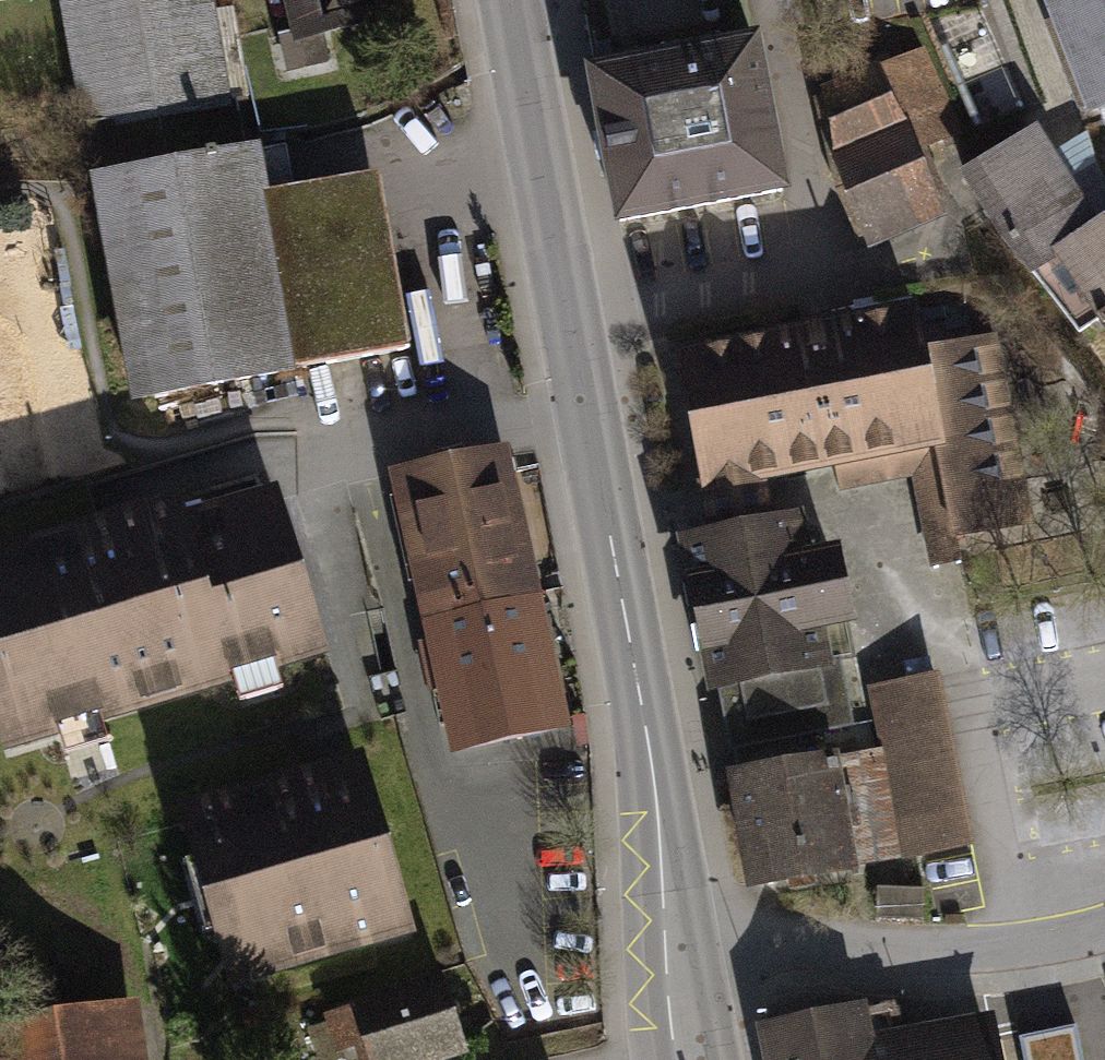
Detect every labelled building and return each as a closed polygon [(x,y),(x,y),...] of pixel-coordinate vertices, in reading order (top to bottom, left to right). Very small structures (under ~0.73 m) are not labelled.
[(88,127),(224,102),(205,0),(65,0),(88,127)] [(300,32),(281,36),(288,68),(325,60),(319,32),(384,17),(380,0),(293,0),(300,32)] [(1056,6),(1062,20),(1049,25),(1069,75),(1082,70),(1095,104),(1104,100),(1104,0),(1072,0),(1056,6)] [(754,44),(590,75),(618,221),(782,189),(754,44)] [(847,188),(869,236),(934,206),(911,152),(952,134),(916,53),(825,93),(847,188)] [(224,102),(88,127),(97,180),(236,155),(227,101),(224,102)] [(1093,231),(1030,132),(965,174),(1008,244),(1032,273),(1079,331),(1089,324),(1093,327),(1098,328),(1102,328),(1104,326),(1104,224),(1093,231)] [(236,155),(97,180),(136,398),(409,348),(377,173),(261,195),(253,152),(236,155)] [(864,323),(679,358),(709,513),(714,540),(768,530),(763,503),(758,476),(887,452),(926,444),(929,461),(940,459),(955,536),(1026,523),(991,340),(922,353),(915,314),(864,323)] [(401,479),(431,618),(531,596),(500,457),(401,479)] [(19,733),(311,645),(268,503),(176,531),(169,510),(0,561),(0,670),(19,733)] [(714,540),(689,545),(715,683),(721,682),(724,699),(733,745),(752,741),(798,733),(849,723),(837,659),(836,655),(820,658),(814,624),(845,618),(833,558),(801,564),(794,525),(768,530),(714,540)] [(431,618),(459,742),(558,721),(531,596),(431,618)] [(845,618),(814,624),(820,658),(836,655),(837,659),(852,656),(845,618)] [(874,689),(900,820),(962,808),(936,676),(874,689)] [(758,773),(736,777),(756,882),(847,865),(840,830),(889,821),(877,753),(805,766),(798,733),(752,741),(758,773)] [(199,812),(246,969),(397,925),(376,855),(386,852),(378,825),(368,828),(351,768),(199,812)] [(908,856),(969,843),(962,808),(900,820),(908,856)] [(923,890),(876,889),(875,916),(922,918),(923,890)] [(3,1059),(117,1059),(109,1008),(53,1016),(43,950),(0,957),(0,1023),(0,1024),(0,1041),(3,1059)] [(419,1057),(456,1045),(435,983),(330,1017),(344,1059),(420,1059),(419,1057)] [(768,1032),(774,1059),(906,1059),(895,1006),(768,1032)] [(990,1043),(908,1059),(994,1059),(990,1043)]
